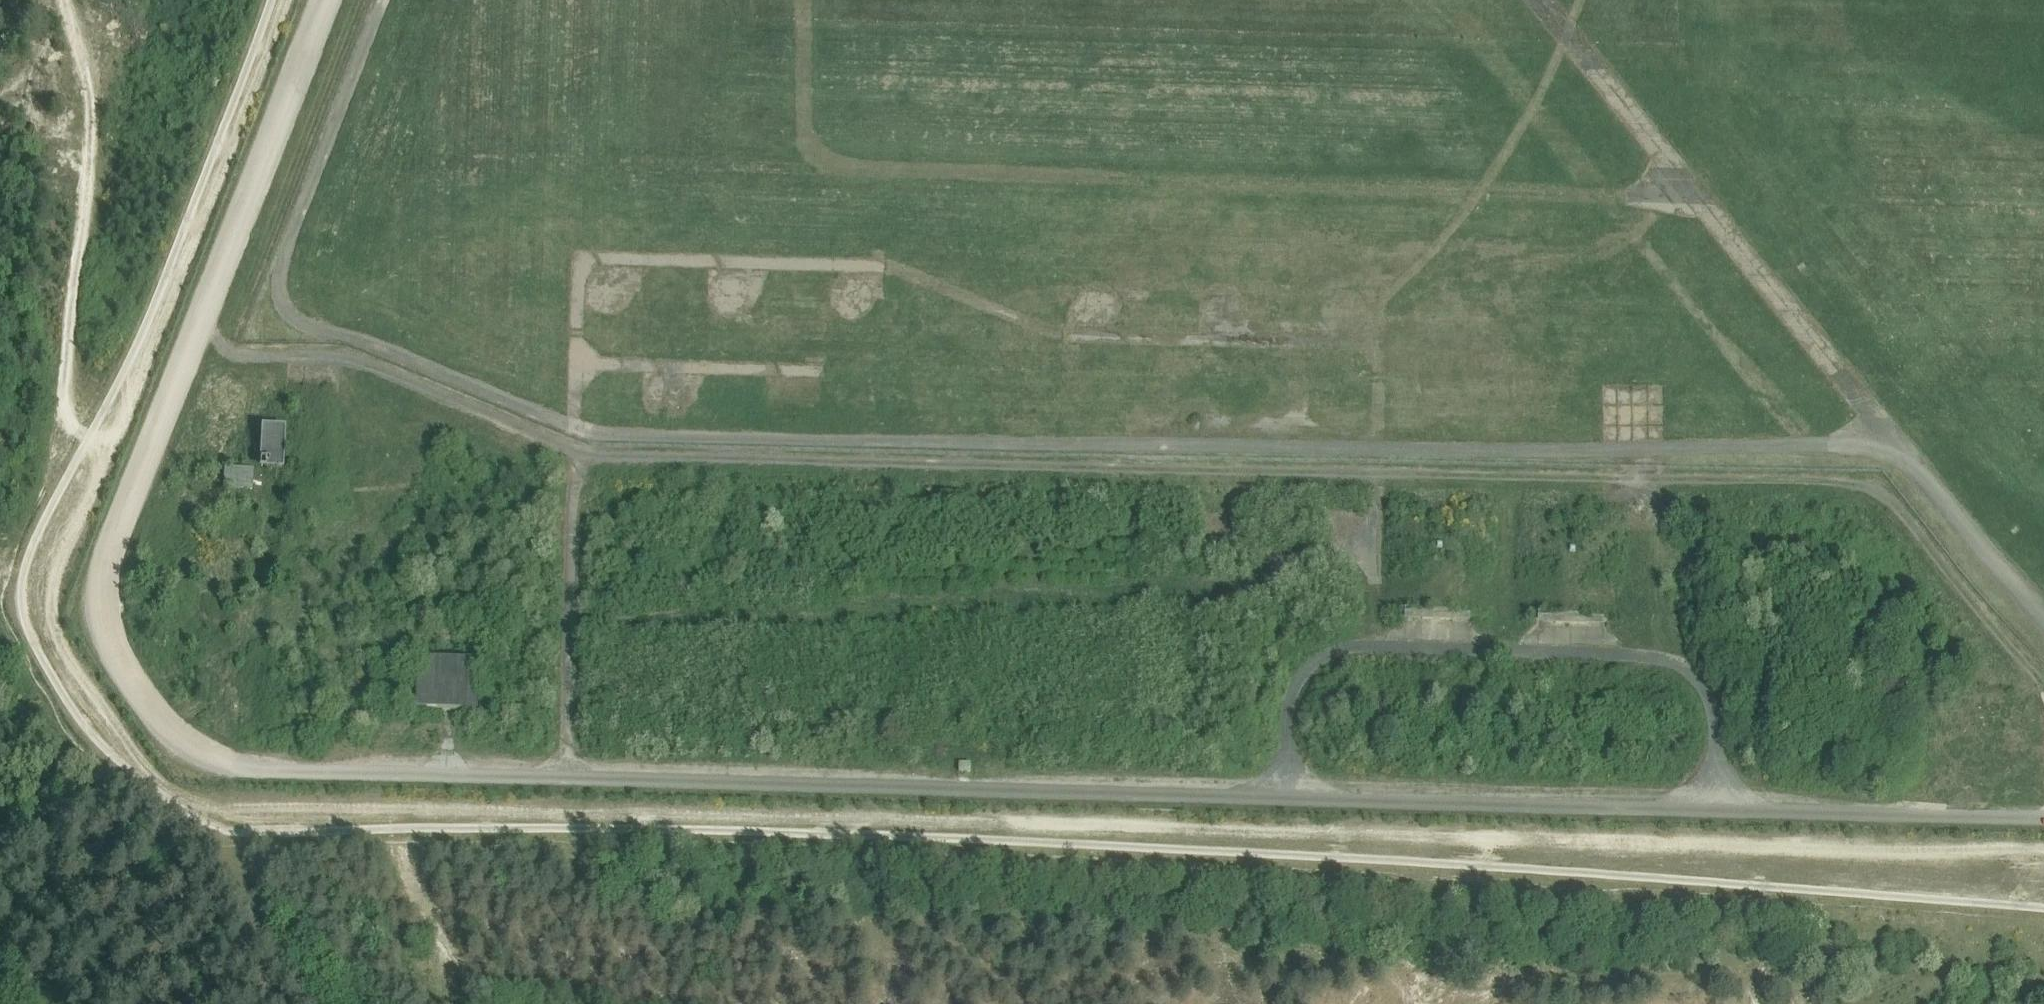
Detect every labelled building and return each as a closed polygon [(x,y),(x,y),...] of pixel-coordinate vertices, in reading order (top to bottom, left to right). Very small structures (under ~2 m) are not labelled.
[(278,451),(258,450),(256,488),(276,489),(278,451)] [(241,489),(220,488),(218,508),(248,510),(249,495),(241,495),(241,489)] [(479,680),(426,678),(424,728),(477,729),(479,680)] [(972,779),(961,779),(960,788),(972,788),(972,779)]
